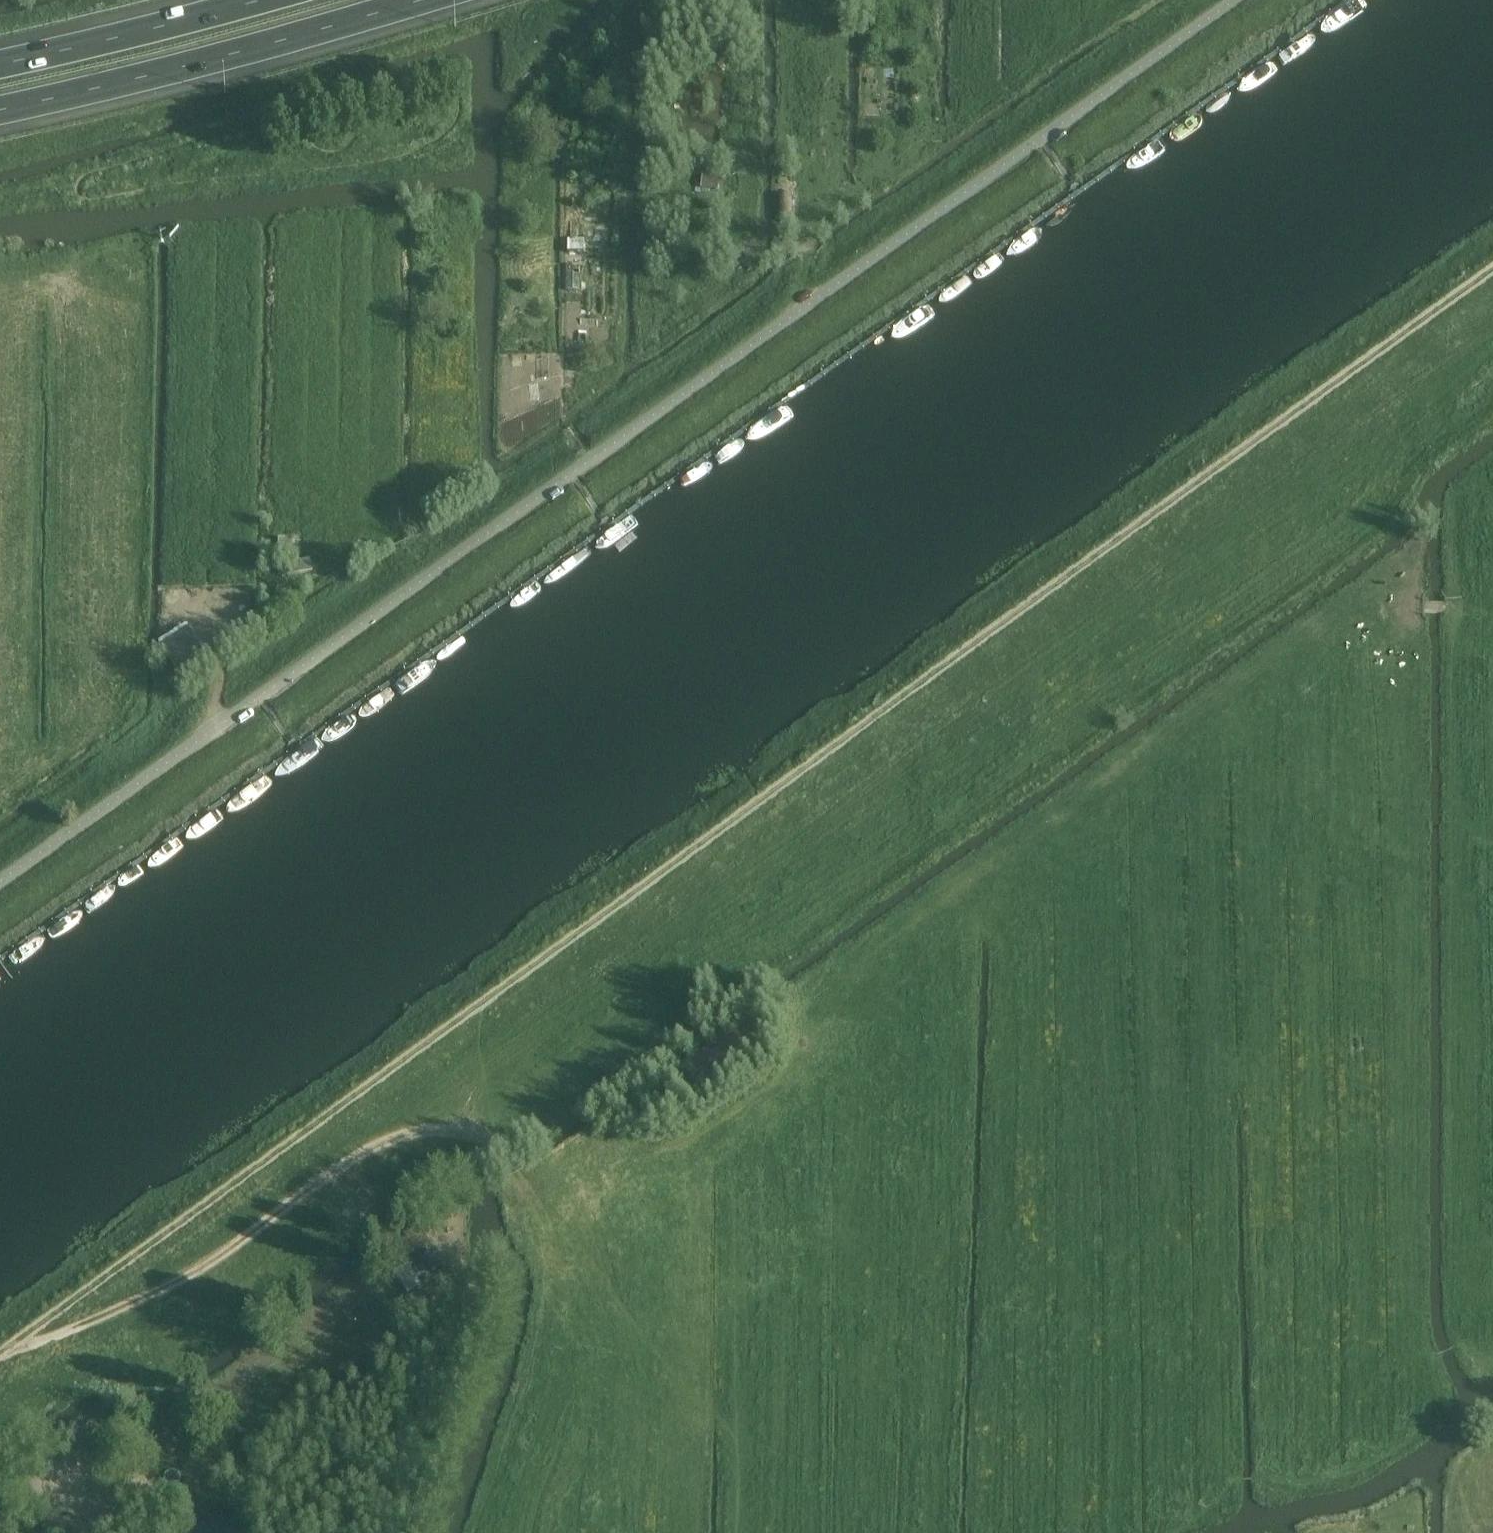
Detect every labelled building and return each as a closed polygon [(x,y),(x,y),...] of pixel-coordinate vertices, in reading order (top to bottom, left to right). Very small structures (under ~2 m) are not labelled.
[(310,561),(287,565),(289,577),(312,573),(310,561)] [(404,1264),(390,1273),(399,1287),(413,1278),(404,1264)]
